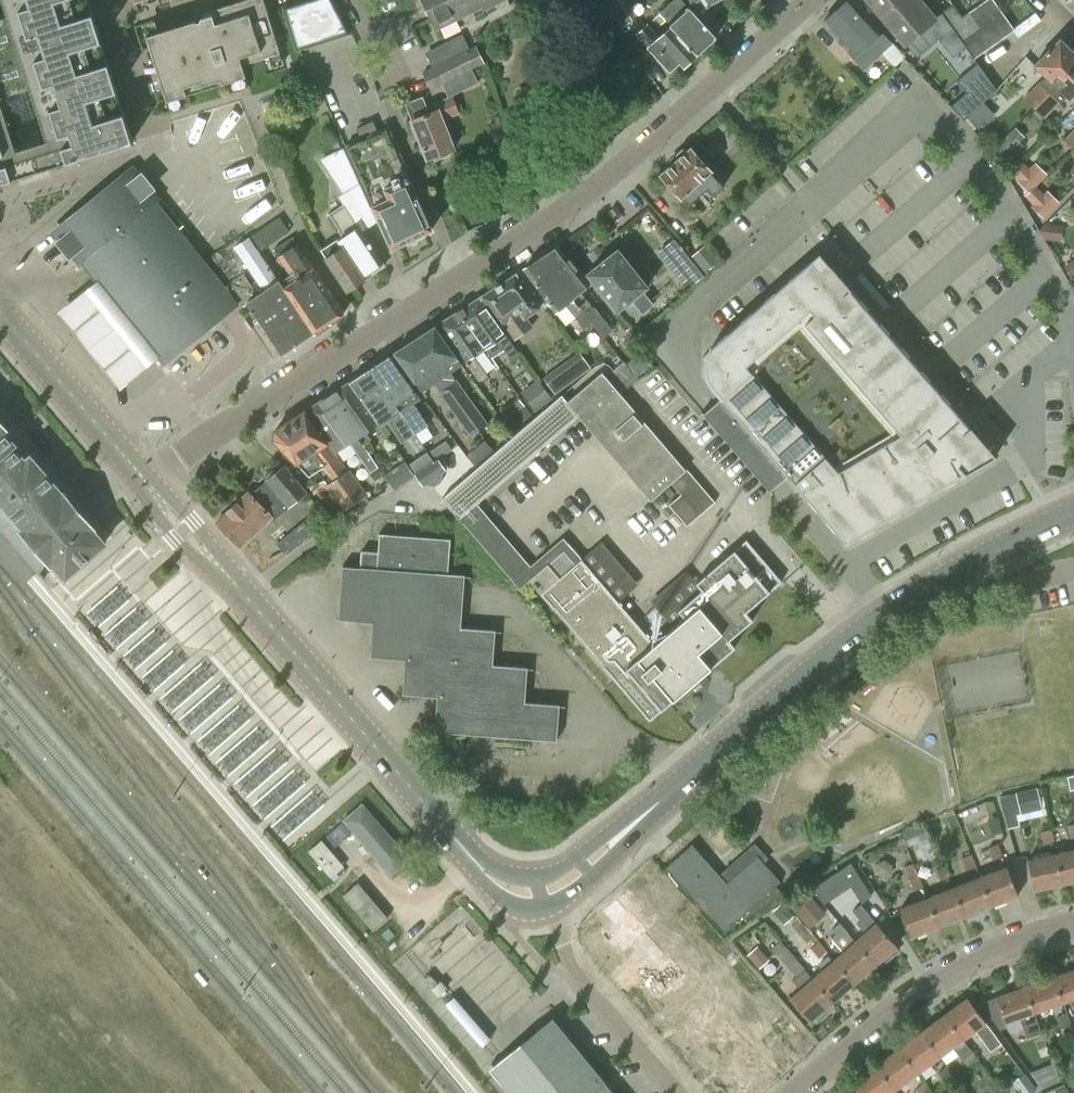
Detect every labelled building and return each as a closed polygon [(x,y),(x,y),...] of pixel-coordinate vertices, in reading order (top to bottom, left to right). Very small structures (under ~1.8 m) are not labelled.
[(131,142),(92,17),(87,1),(87,0),(2,0),(7,16),(2,18),(0,18),(0,98),(4,96),(14,93),(24,90),(29,89),(45,140),(48,151),(42,152),(47,168),(50,167),(66,162),(76,159),(89,155),(109,149),(131,142)] [(262,0),(246,0),(216,9),(220,22),(215,24),(212,15),(200,19),(201,20),(196,21),(196,20),(158,32),(155,21),(142,25),(169,112),(182,108),(179,98),(233,81),(236,91),(247,88),(246,85),(249,84),(243,65),(268,57),(272,66),(282,63),(262,0)] [(296,2),(282,6),(295,52),(351,34),(352,33),(350,30),(335,0),(301,0),(296,2)] [(436,31),(483,8),(485,11),(507,0),(421,0),(436,31)] [(597,24),(607,19),(597,0),(584,0),(597,24)] [(620,29),(632,21),(618,0),(601,0),(620,29)] [(647,26),(637,36),(669,71),(679,62),(684,67),(717,37),(682,0),(674,0),(659,14),(672,28),(660,39),(647,26)] [(695,10),(706,5),(717,0),(690,0),(695,10)] [(863,70),(875,59),(892,44),(882,32),(854,0),(848,0),(822,23),(853,57),(852,58),(863,70)] [(905,44),(926,27),(936,40),(951,28),(941,13),(940,13),(933,19),(917,0),(868,0),(905,44)] [(960,40),(965,47),(974,59),(1013,31),(1014,31),(1013,30),(992,0),(985,0),(967,13),(978,28),(960,40)] [(951,6),(941,13),(951,28),(960,40),(978,28),(967,13),(960,18),(951,6)] [(469,48),(462,34),(425,52),(432,66),(469,48)] [(1034,107),(1073,67),(1073,53),(1060,39),(1034,65),(1045,76),(1024,98),(1034,107)] [(485,63),(476,46),(422,73),(430,90),(485,63)] [(965,120),(967,117),(983,102),(997,89),(978,63),(957,81),(967,92),(951,106),(965,120)] [(1073,105),(1073,67),(1034,107),(1044,118),(1065,96),(1073,105)] [(406,104),(427,159),(454,149),(442,120),(460,113),(453,95),(432,103),(436,111),(429,114),(423,98),(406,104)] [(3,182),(11,179),(16,178),(19,177),(26,160),(25,158),(19,160),(15,150),(0,100),(0,183),(3,182)] [(967,117),(977,128),(994,114),(983,102),(967,117)] [(412,178),(389,127),(378,132),(373,121),(359,128),(364,138),(347,146),(393,248),(433,230),(410,179),(412,178)] [(1073,147),(1073,129),(1065,138),(1073,147)] [(993,149),(1002,159),(1019,143),(1010,133),(993,149)] [(683,149),(677,154),(676,163),(663,175),(689,205),(707,189),(713,197),(724,187),(704,164),(714,156),(700,141),(691,150),(683,149)] [(329,215),(344,236),(338,240),(337,238),(320,249),(326,258),(348,291),(365,279),(363,276),(382,263),(361,232),(358,227),(354,222),(357,220),(371,210),(360,183),(344,148),(320,160),(333,177),(338,175),(347,193),(344,194),(341,196),(346,204),(329,215)] [(1017,181),(1027,192),(1047,174),(1035,163),(1029,168),(1022,161),(1011,172),(1018,179),(1017,181)] [(1047,174),(1027,192),(1024,196),(1032,204),(1030,206),(1043,219),(1060,203),(1047,190),(1043,194),(1036,187),(1047,174)] [(83,262),(83,263),(158,202),(139,179),(127,177),(64,227),(64,239),(82,262),(83,262)] [(158,202),(83,263),(91,272),(103,287),(165,363),(225,314),(239,303),(205,260),(158,202)] [(613,209),(606,214),(611,221),(618,216),(613,209)] [(250,236),(260,251),(288,231),(279,216),(250,236)] [(1039,230),(1044,240),(1060,241),(1062,225),(1046,223),(1039,230)] [(233,247),(235,249),(264,292),(258,295),(243,274),(227,286),(243,306),(247,303),(282,355),(314,333),(279,281),(277,283),(257,253),(260,251),(250,236),(233,247)] [(674,240),(657,254),(687,291),(704,277),(674,240)] [(278,257),(295,281),(284,288),(315,333),(344,314),(296,244),(278,257)] [(706,244),(692,257),(706,273),(720,260),(706,244)] [(542,258),(592,323),(592,322),(603,336),(613,329),(594,306),(593,307),(588,301),(597,293),(560,246),(542,258)] [(632,299),(639,307),(643,313),(646,310),(647,312),(631,325),(639,334),(662,314),(649,299),(643,291),(648,287),(647,286),(650,283),(651,276),(647,271),(639,271),(636,273),(619,251),(588,275),(617,311),(632,299)] [(993,459),(997,456),(820,251),(716,342),(711,346),(707,354),(704,367),(707,376),(711,386),(722,398),(706,413),(704,412),(702,413),(774,495),(774,491),(790,476),(844,539),(847,545),(993,459)] [(585,329),(592,323),(542,258),(525,269),(557,312),(566,305),(585,329)] [(1063,266),(1071,278),(1073,276),(1073,259),(1063,266)] [(506,324),(515,337),(533,327),(526,317),(540,308),(516,275),(480,297),(503,326),(506,324)] [(165,363),(103,287),(61,321),(122,397),(165,363)] [(479,297),(459,311),(485,348),(486,348),(492,357),(504,349),(511,360),(520,354),(506,334),(479,297)] [(485,348),(459,311),(439,325),(465,362),(479,381),(488,375),(474,356),(485,348)] [(434,326),(415,339),(453,395),(462,405),(479,430),(488,424),(451,371),(461,364),(434,326)] [(453,395),(415,339),(395,353),(422,391),(434,383),(470,436),(479,430),(462,405),(453,395)] [(591,368),(580,352),(544,377),(555,394),(591,368)] [(390,356),(370,369),(415,432),(428,424),(413,403),(420,399),(390,356)] [(625,362),(614,371),(628,387),(639,378),(625,362)] [(415,432),(370,369),(352,382),(381,425),(387,420),(402,441),(415,432)] [(746,540),(695,583),(700,589),(677,609),(684,617),(673,626),(653,643),(618,602),(582,560),(562,537),(530,564),(476,502),(578,415),(651,500),(658,493),(670,483),(681,495),(668,505),(687,526),(715,502),(623,395),(602,371),(567,402),(561,396),(442,498),(459,518),(521,590),(530,581),(649,720),(735,647),(729,640),(753,620),(745,611),(781,581),(746,540)] [(350,383),(329,397),(364,445),(371,439),(366,432),(378,424),(350,383)] [(364,445),(329,397),(310,410),(338,451),(350,443),(370,472),(378,467),(363,445),(364,445)] [(518,397),(501,409),(514,428),(532,416),(518,397)] [(306,411),(275,432),(275,440),(297,463),(309,476),(323,467),(334,480),(324,487),(342,513),(368,495),(349,469),(349,470),(328,443),(306,411)] [(22,529),(21,530),(48,562),(63,579),(104,543),(30,458),(25,462),(11,446),(13,444),(1,431),(2,430),(0,427),(0,503),(22,529)] [(471,452),(476,460),(496,447),(490,439),(471,452)] [(436,449),(414,459),(426,485),(448,475),(436,449)] [(414,476),(404,461),(384,475),(394,490),(414,476)] [(284,466),(269,479),(291,505),(307,492),(284,466)] [(291,505),(269,479),(254,491),(276,518),(291,505)] [(249,493),(217,524),(240,547),(272,517),(249,493)] [(25,584),(41,569),(48,562),(21,530),(22,529),(0,503),(0,555),(25,584)] [(304,521),(277,544),(284,552),(311,530),(304,521)] [(434,732),(557,741),(560,705),(525,702),(528,667),(493,665),(496,630),(461,627),(465,575),(448,573),(451,539),(379,534),(378,552),(362,551),(360,567),(343,566),(339,619),(373,622),(371,657),(405,660),(402,694),(437,697),(434,732)] [(999,797),(1008,828),(1020,826),(1018,821),(1047,814),(1041,787),(999,797)] [(372,855),(391,877),(411,859),(362,803),(342,821),(372,855)] [(1039,818),(1044,844),(1053,842),(1048,816),(1039,818)] [(321,840),(308,851),(330,878),(343,867),(321,840)] [(988,848),(993,860),(1003,855),(998,844),(988,848)] [(780,883),(764,864),(757,856),(726,883),(719,875),(703,857),(692,845),(666,868),(723,934),(752,908),(775,888),(780,883)] [(958,850),(966,870),(976,866),(968,846),(958,850)] [(1057,853),(1064,884),(1073,881),(1073,849),(1057,853)] [(1064,884),(1057,853),(1029,859),(1036,890),(1064,884)] [(856,892),(866,885),(851,861),(812,887),(823,904),(851,885),(856,892)] [(904,866),(913,890),(923,887),(914,863),(904,866)] [(935,869),(940,881),(950,876),(945,864),(935,869)] [(1007,867),(981,877),(992,907),(1019,897),(1007,867)] [(981,877),(954,888),(965,917),(992,907),(981,877)] [(358,883),(343,895),(373,931),(388,918),(358,883)] [(954,888),(927,898),(938,927),(965,917),(954,888)] [(938,927),(927,898),(900,908),(911,938),(938,927)] [(838,923),(875,965),(879,962),(882,966),(893,957),(889,953),(897,946),(877,923),(866,910),(860,903),(859,904),(851,911),(860,920),(856,923),(865,933),(855,941),(839,922),(838,923)] [(604,930),(624,954),(654,929),(635,905),(604,930)] [(843,952),(833,960),(854,984),(875,965),(838,923),(831,929),(835,934),(830,938),(843,952)] [(814,939),(807,944),(819,957),(826,951),(819,941),(816,943),(814,939)] [(780,958),(789,950),(781,940),(771,948),(780,958)] [(812,979),(804,970),(806,968),(798,960),(789,968),(796,976),(793,979),(801,988),(790,998),(810,1021),(814,1018),(818,1022),(828,1013),(825,1009),(832,1002),(812,979)] [(833,960),(812,979),(832,1002),(854,984),(833,960)] [(1054,976),(1063,1001),(1073,997),(1073,969),(1054,976)] [(1054,976),(1026,986),(1034,1011),(1063,1001),(1054,976)] [(996,997),(981,1002),(997,1024),(1005,1021),(1020,1016),(1028,1040),(1043,1035),(1034,1011),(1026,986),(996,996),(996,997)] [(671,1019),(687,1038),(722,1006),(705,988),(671,1019)] [(968,999),(945,1016),(977,1059),(978,1058),(964,1040),(975,1031),(991,1051),(1001,1042),(986,1023),(968,999)] [(687,1038),(703,1056),(738,1024),(722,1006),(687,1038)] [(776,1014),(769,1007),(751,1023),(758,1030),(776,1014)] [(1055,1017),(1059,1029),(1072,1025),(1068,1012),(1055,1017)] [(785,1016),(778,1022),(791,1037),(798,1031),(785,1016)] [(945,1016),(922,1032),(940,1057),(953,1047),(967,1067),(977,1059),(945,1016)] [(552,1019),(492,1069),(496,1074),(511,1092),(612,1092),(602,1081),(603,1081),(552,1019)] [(703,1056),(719,1074),(754,1043),(738,1024),(703,1056)] [(922,1032),(899,1049),(917,1074),(940,1057),(922,1032)] [(719,1074),(735,1092),(770,1061),(754,1043),(719,1074)] [(899,1049),(876,1066),(894,1090),(917,1074),(899,1049)] [(1044,1087),(1065,1076),(1057,1061),(1036,1071),(1044,1087)] [(937,1072),(946,1083),(955,1075),(947,1064),(937,1072)] [(876,1066),(853,1083),(860,1092),(891,1092),(894,1090),(876,1066)] [(1051,1092),(1073,1092),(1073,1091),(1069,1083),(1051,1092)] [(914,1092),(933,1092),(927,1084),(914,1092)]
